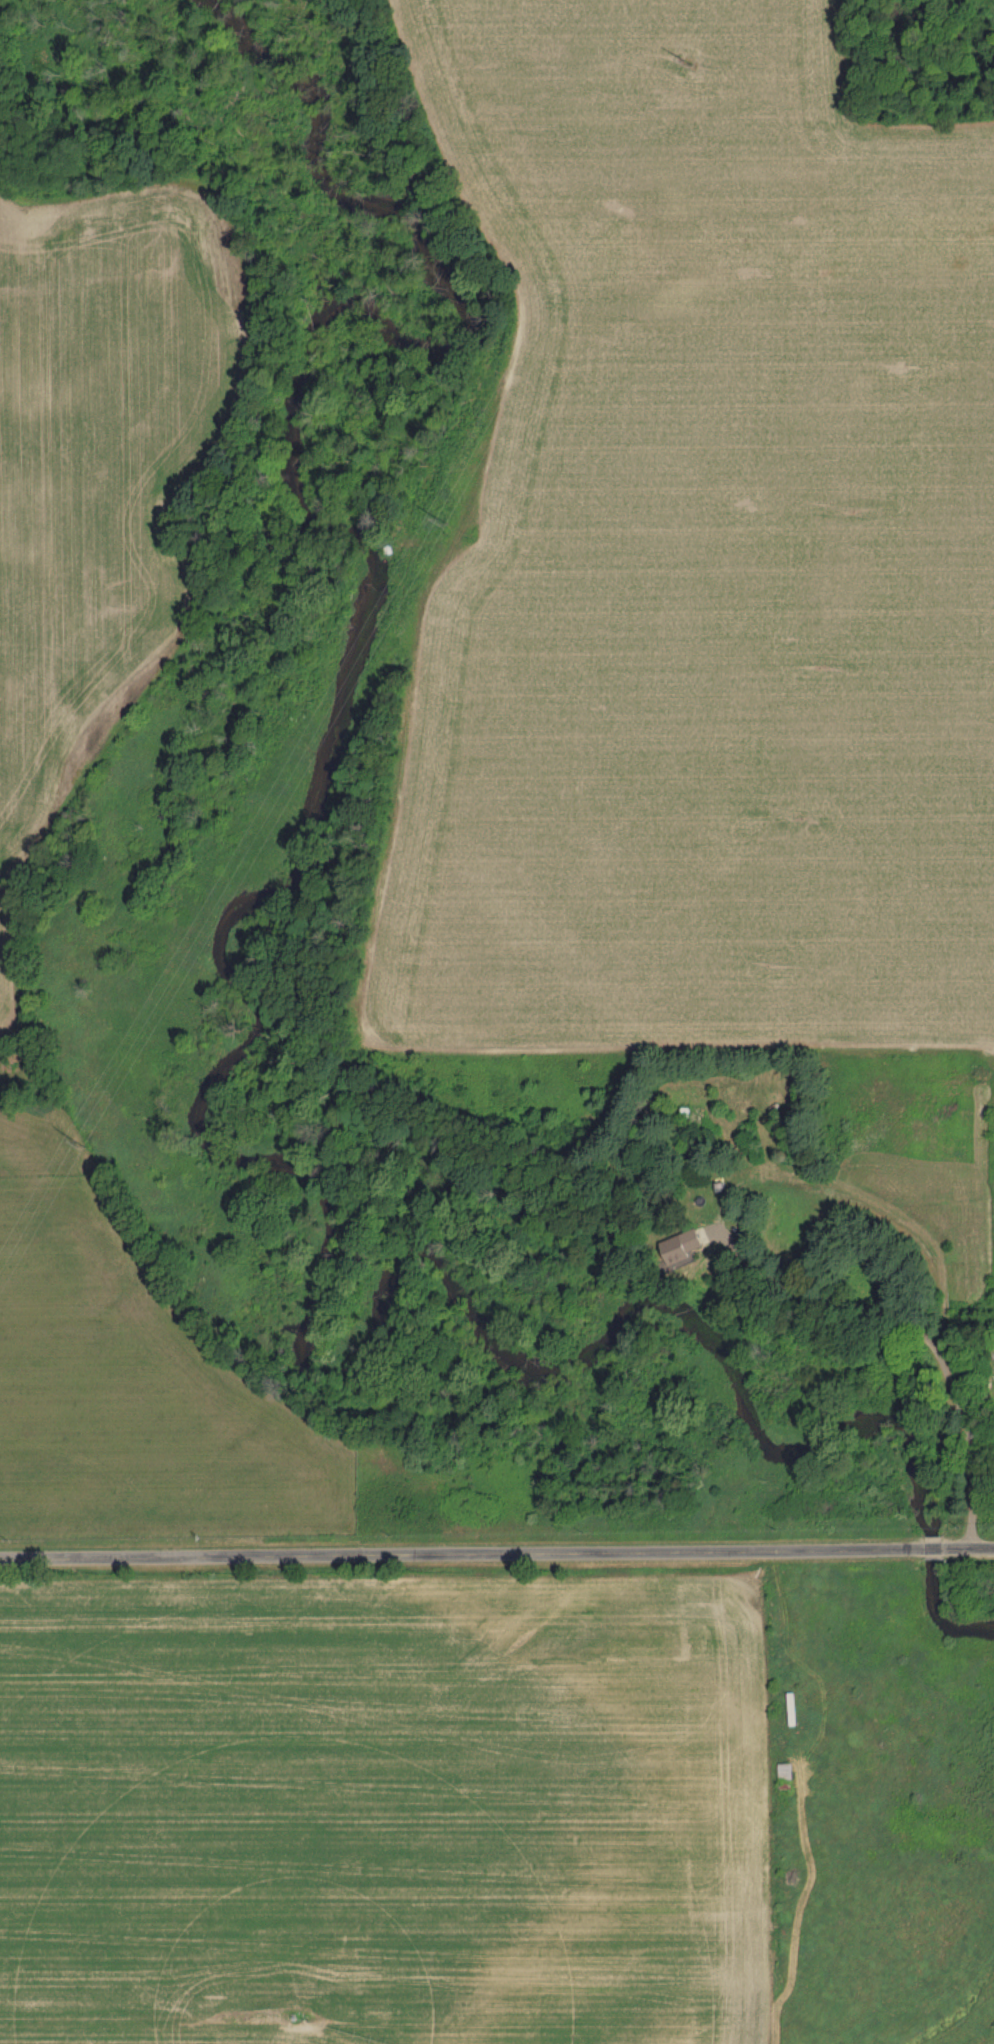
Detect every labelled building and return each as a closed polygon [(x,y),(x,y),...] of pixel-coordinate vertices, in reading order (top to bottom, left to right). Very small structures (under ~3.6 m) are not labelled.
[(710,1244),(705,1227),(666,1239),(671,1256),(710,1244)] [(782,1763),(782,1781),(797,1781),(797,1763),(782,1763)]
